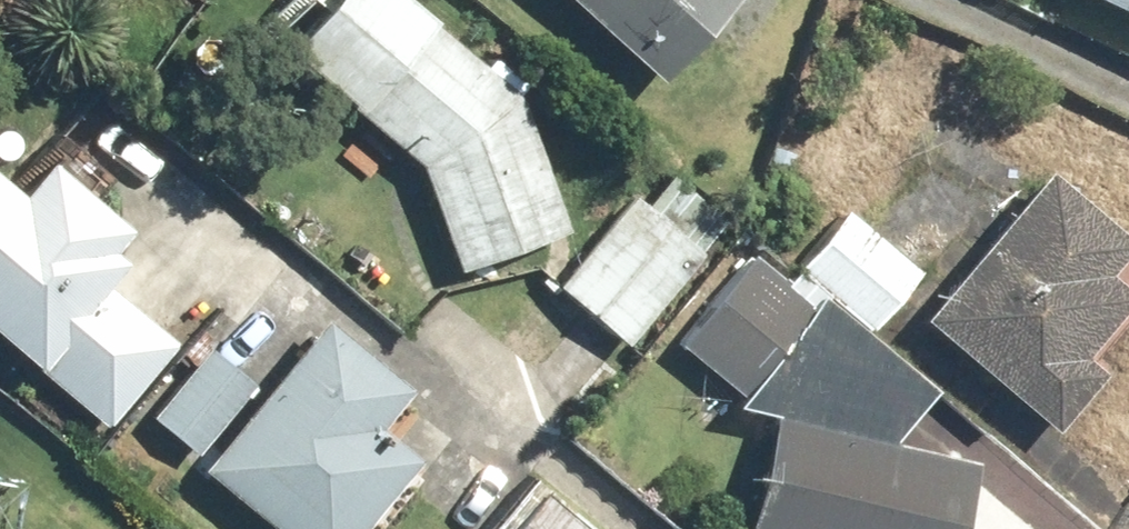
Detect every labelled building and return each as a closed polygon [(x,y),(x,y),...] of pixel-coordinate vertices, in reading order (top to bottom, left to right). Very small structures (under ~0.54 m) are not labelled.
[(558,216),(511,85),(416,0),(333,0),(295,42),(429,162),(461,251),(558,216)] [(665,78),(736,0),(579,0),(665,78)] [(112,419),(180,340),(110,279),(131,255),(121,247),(141,224),(57,151),(30,183),(0,157),(0,323),(112,419)] [(931,315),(1060,429),(1112,370),(1088,349),(1128,303),(1128,276),(1119,268),(1128,257),(1128,227),(1062,168),(931,315)] [(850,197),(796,261),(874,326),(928,262),(850,197)] [(573,286),(633,332),(699,249),(638,202),(573,286)] [(683,341),(749,391),(816,302),(750,252),(683,341)] [(208,472),(278,528),(370,528),(428,458),(388,426),(417,391),(331,321),(208,472)] [(221,349),(159,417),(196,450),(258,383),(221,349)] [(777,413),(755,528),(963,528),(978,450),(777,413)] [(513,528),(610,528),(558,481),(513,528)]
